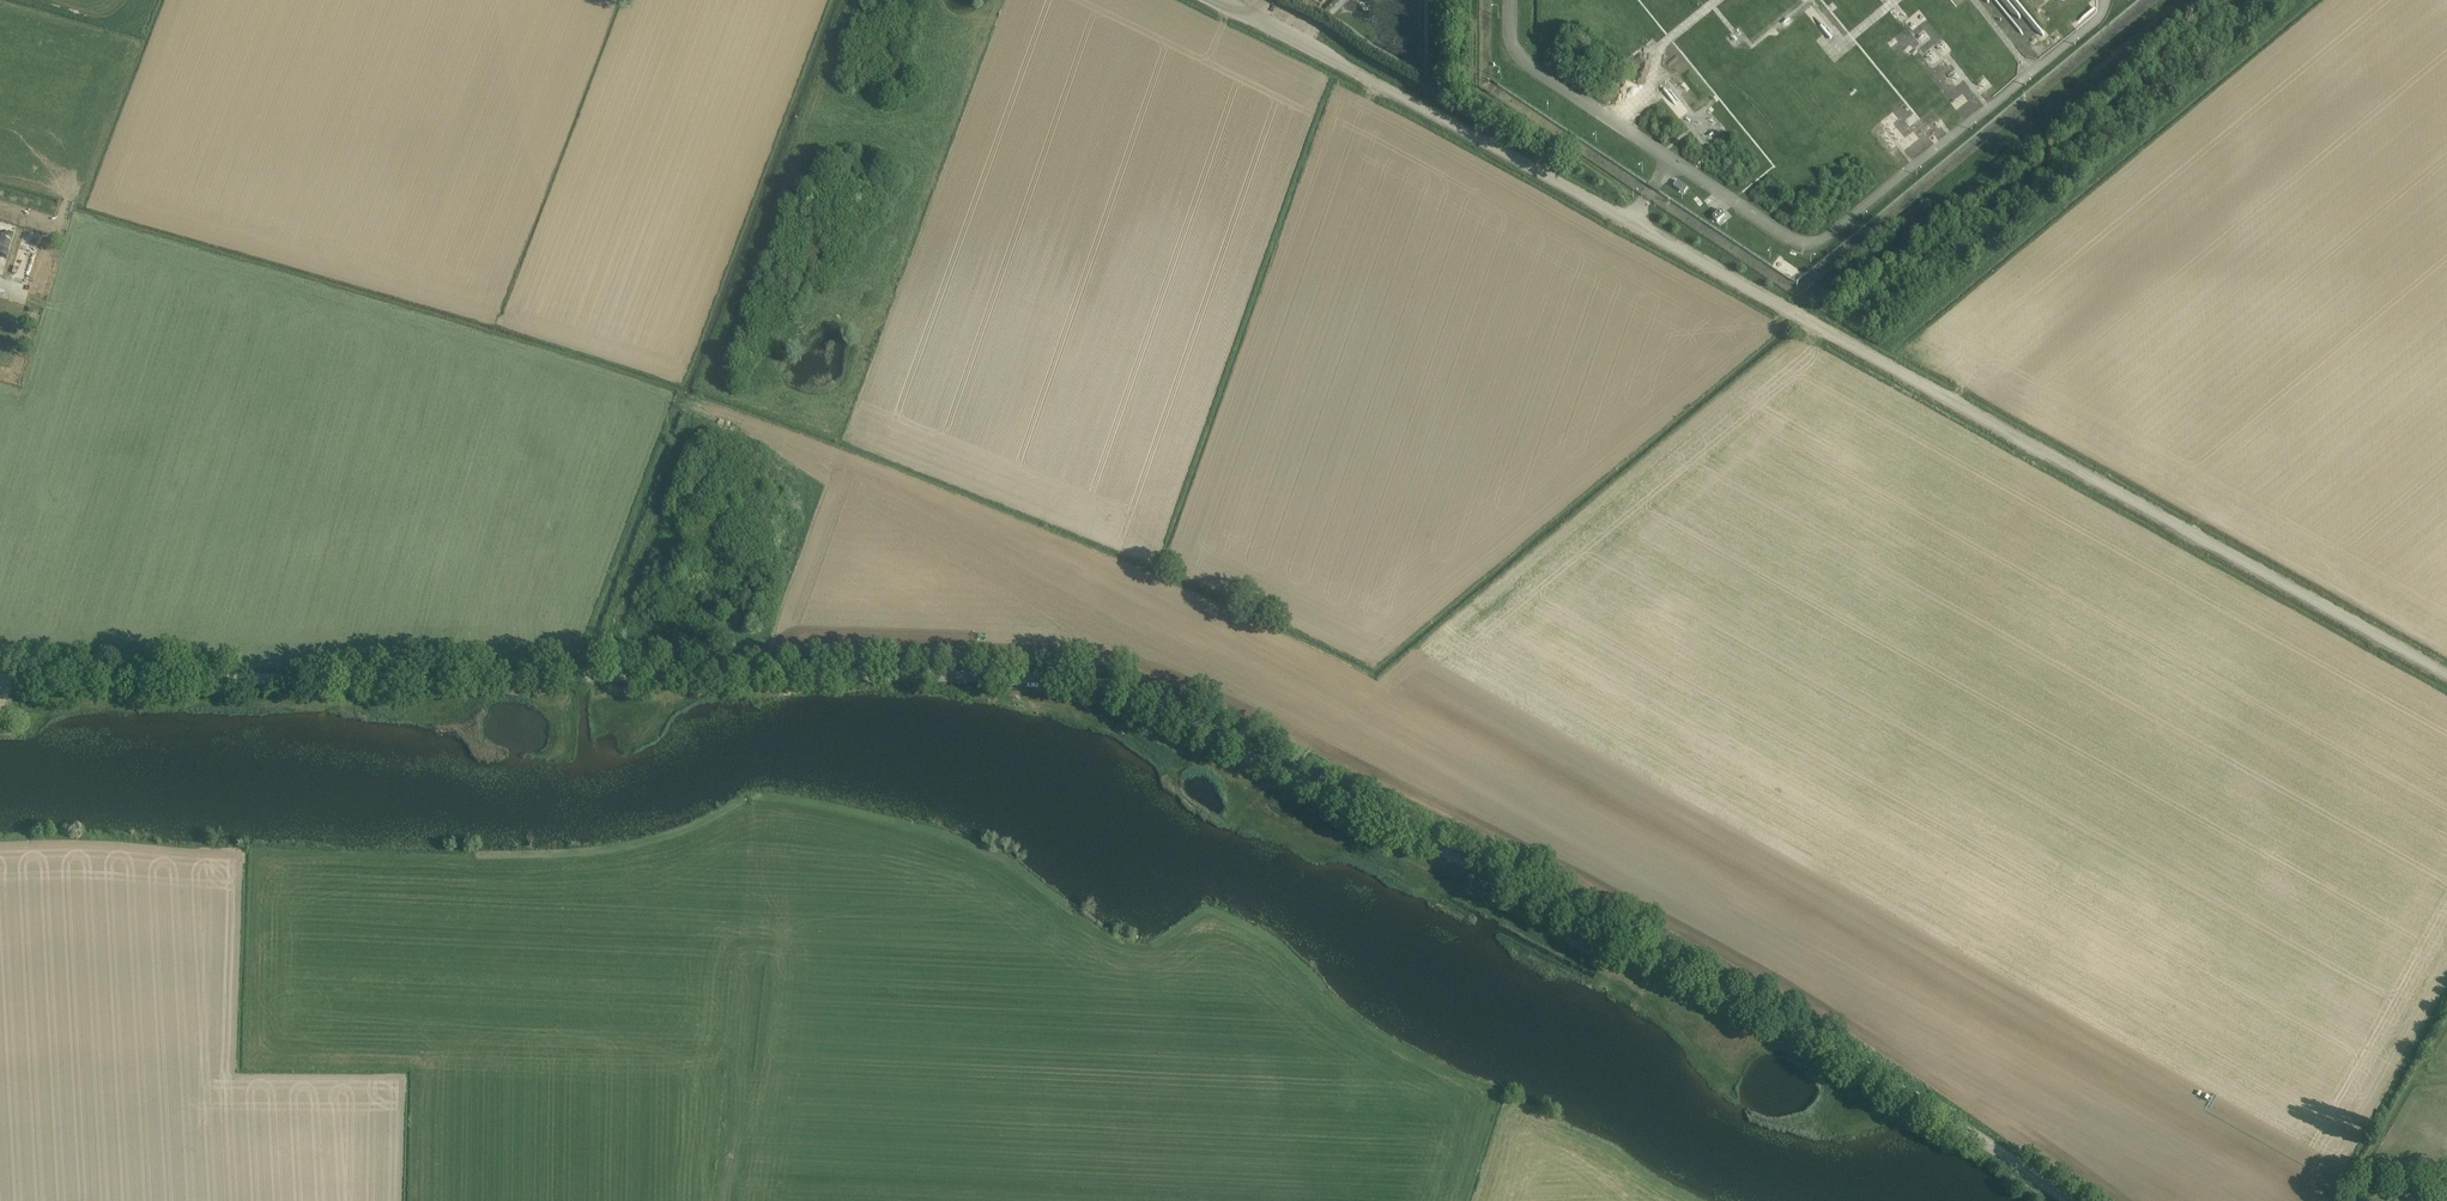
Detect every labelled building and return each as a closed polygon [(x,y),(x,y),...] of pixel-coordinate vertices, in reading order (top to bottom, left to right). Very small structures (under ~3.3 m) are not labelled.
[(1996,11),(2007,1),(2006,0),(1987,0),(1996,11)] [(1676,180),(1673,186),(1684,193),(1687,187),(1676,180)] [(1720,210),(1712,216),(1716,222),(1725,215),(1720,210)] [(16,249),(37,255),(43,235),(22,228),(16,249)] [(16,245),(0,242),(0,269),(2,270),(6,254),(14,256),(16,245)]
